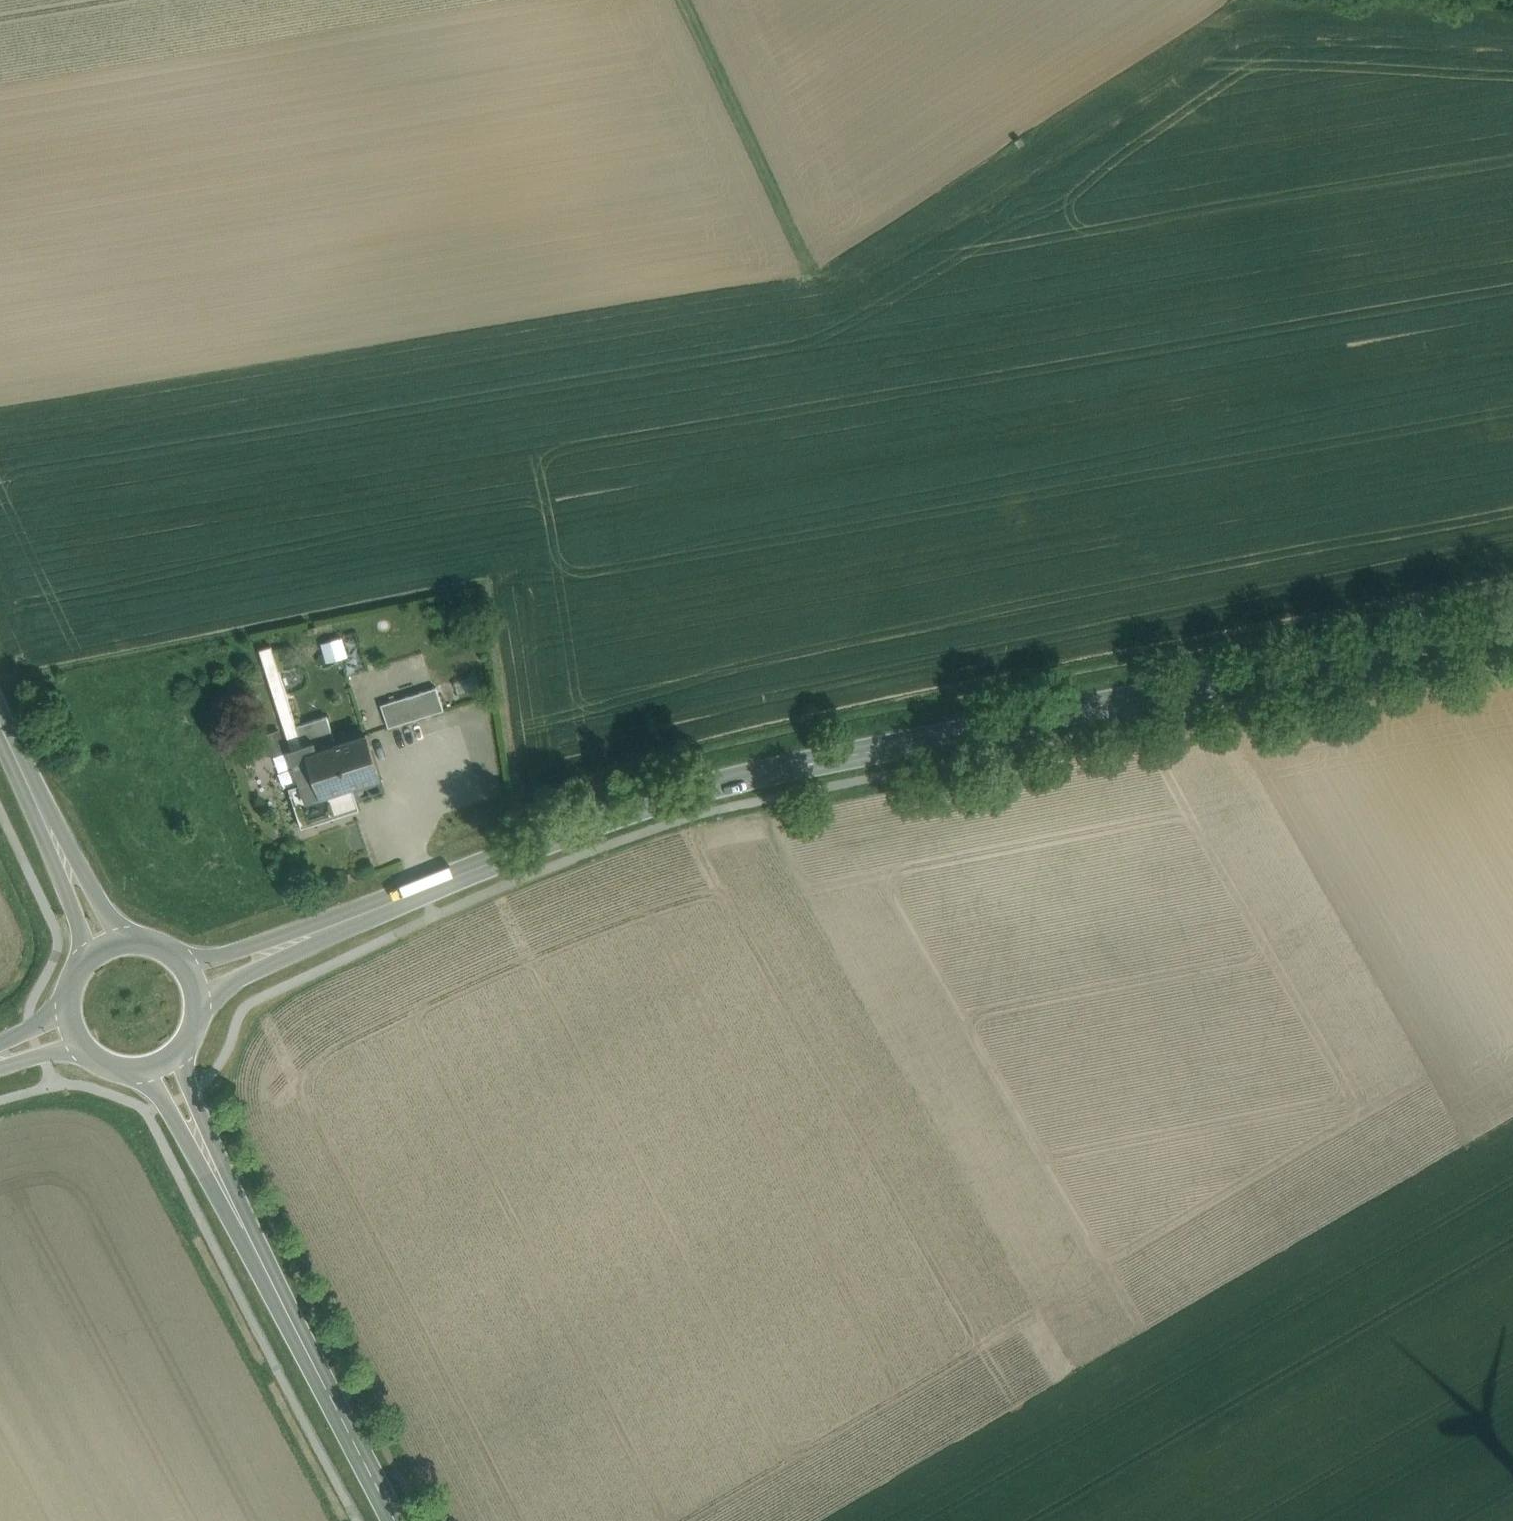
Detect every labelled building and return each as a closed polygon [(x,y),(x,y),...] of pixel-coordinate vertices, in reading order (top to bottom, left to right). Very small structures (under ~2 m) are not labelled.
[(259,650),(290,748),(303,744),(297,725),(272,646),(259,650)] [(443,710),(436,687),(381,704),(388,727),(443,710)] [(297,725),(303,744),(315,740),(318,749),(336,743),(327,716),(297,725)] [(286,749),(280,729),(264,734),(270,753),(286,749)] [(381,777),(367,734),(336,743),(318,749),(307,753),(320,796),(352,786),(381,777)] [(359,809),(352,786),(320,796),(307,753),(318,749),(315,740),(303,744),(290,748),(301,783),(290,787),(302,827),(359,809)]
